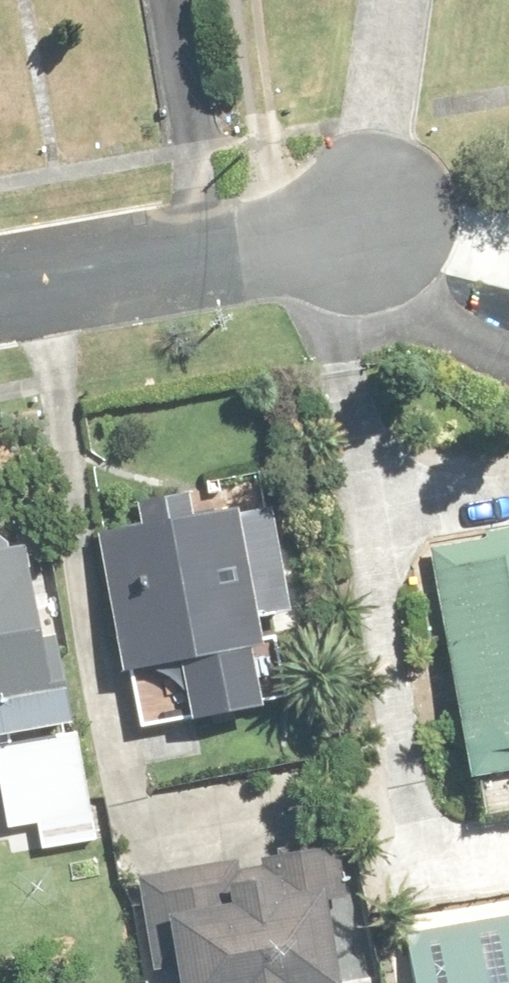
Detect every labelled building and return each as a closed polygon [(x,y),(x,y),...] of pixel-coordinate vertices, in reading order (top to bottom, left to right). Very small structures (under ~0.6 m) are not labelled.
[(141,525),(100,533),(127,668),(181,658),(192,718),(264,704),(252,646),(265,643),(260,615),(295,608),(274,504),(240,511),(239,506),(194,515),(189,489),(136,500),(141,525)] [(376,562),(418,842),(508,828),(508,543),(376,562)] [(24,748),(0,632),(0,753),(24,748)] [(266,906),(110,928),(118,982),(277,982),(266,906)] [(346,957),(350,982),(508,982),(508,934),(346,957)]
